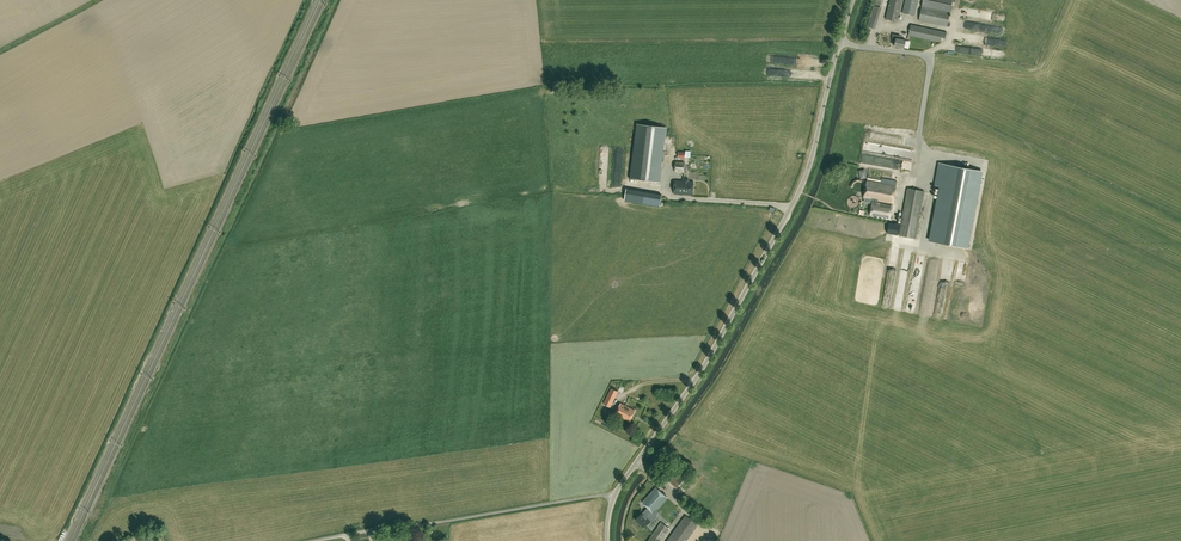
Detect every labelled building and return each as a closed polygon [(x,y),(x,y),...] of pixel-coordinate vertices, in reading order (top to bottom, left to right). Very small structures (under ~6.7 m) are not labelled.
[(886,19),(898,22),(903,0),(890,0),(886,19)] [(918,0),(905,0),(902,12),(914,15),(918,0)] [(919,20),(947,26),(950,11),(953,0),(952,0),(923,0),(922,5),(922,6),(919,20)] [(942,38),(945,38),(947,32),(911,25),(908,35),(941,42),(942,38)] [(899,39),(900,36),(893,34),(892,37),(896,38),(894,46),(904,48),(906,40),(899,39)] [(636,123),(631,177),(660,179),(665,126),(636,123)] [(675,162),(675,172),(684,172),(685,159),(680,159),(680,162),(675,162)] [(930,241),(967,247),(981,171),(938,163),(934,185),(940,186),(930,241)] [(882,178),(881,183),(867,180),(864,197),(873,199),(870,215),(890,218),(892,205),(877,202),(877,200),(893,203),(897,181),(882,178)] [(693,194),(694,181),(675,179),(674,193),(693,194)] [(924,191),(908,188),(899,235),(915,238),(924,191)] [(898,235),(900,225),(889,223),(887,233),(898,235)] [(604,403),(610,407),(618,391),(611,388),(604,403)] [(629,421),(635,410),(620,403),(615,414),(629,421)] [(649,515),(652,513),(663,522),(677,507),(669,499),(658,512),(656,510),(667,497),(656,487),(642,502),(648,507),(637,520),(645,527),(653,518),(649,515)] [(698,523),(686,515),(667,540),(685,540),(698,523)] [(662,523),(649,540),(660,540),(669,529),(662,523)]
